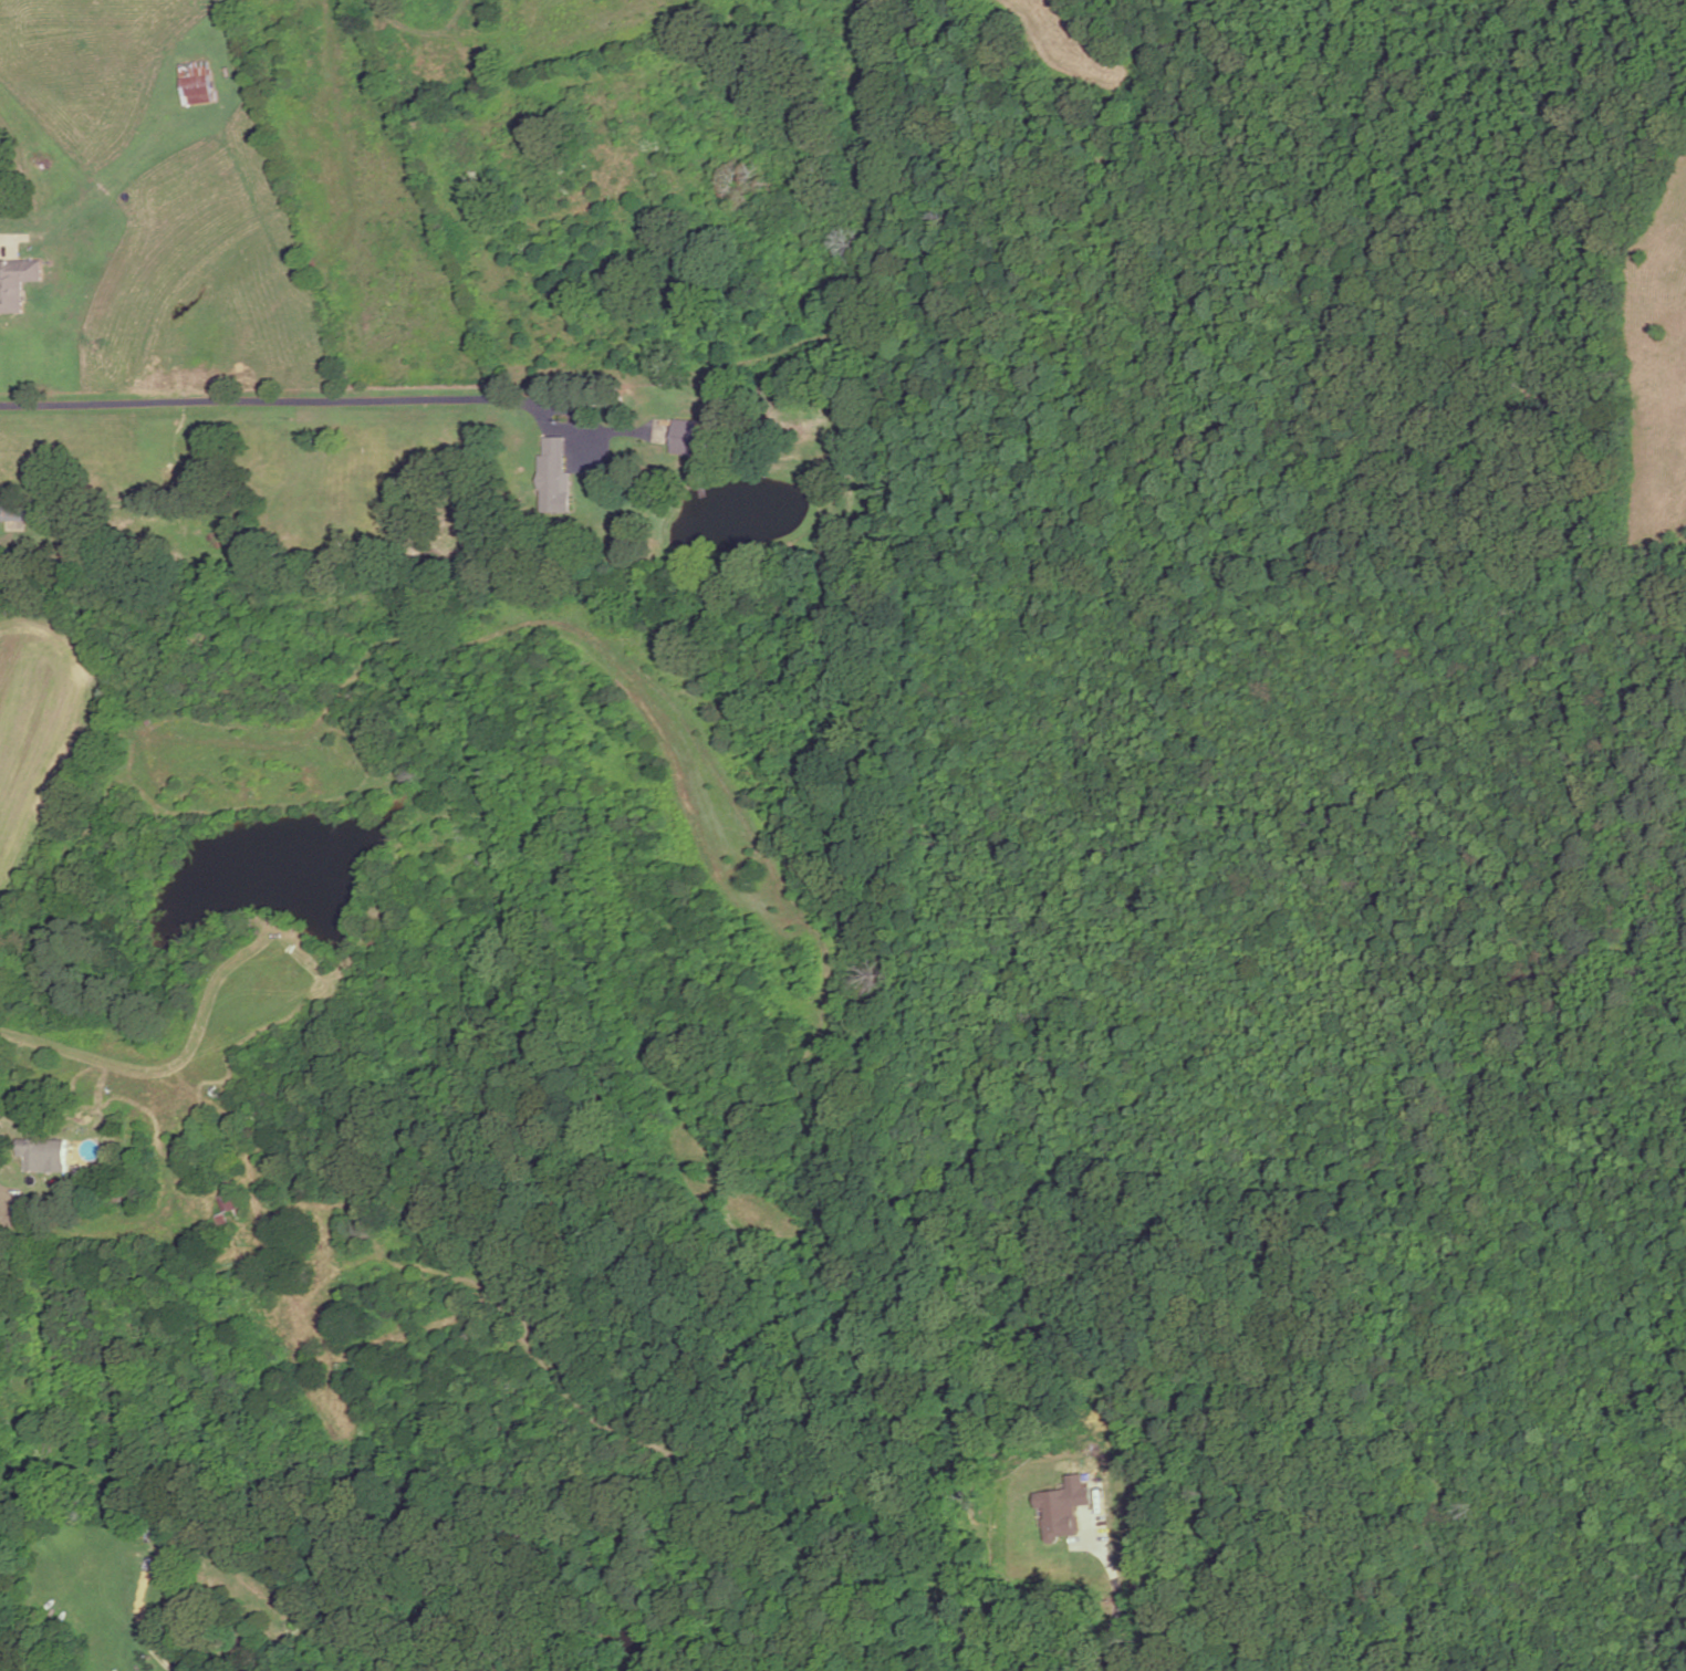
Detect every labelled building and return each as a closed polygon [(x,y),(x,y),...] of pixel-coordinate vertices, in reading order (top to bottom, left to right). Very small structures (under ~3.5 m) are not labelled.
[(186,105),(212,103),(208,62),(181,64),(186,105)] [(0,259),(0,312),(24,313),(24,280),(44,281),(44,259),(0,259)] [(698,419),(673,418),(672,453),(696,454),(698,419)] [(566,436),(545,436),(545,454),(540,454),(540,511),(571,512),(571,471),(565,471),(566,436)] [(37,506),(0,505),(0,520),(36,521),(37,506)] [(37,1140),(67,1141),(66,1170),(37,1170),(37,1140)] [(241,1209),(236,1191),(219,1195),(224,1213),(241,1209)] [(1035,1492),(1037,1508),(1043,1507),(1047,1544),(1060,1542),(1059,1536),(1079,1533),(1076,1505),(1092,1503),(1090,1486),(1083,1486),(1082,1472),(1066,1474),(1068,1488),(1035,1492)]
